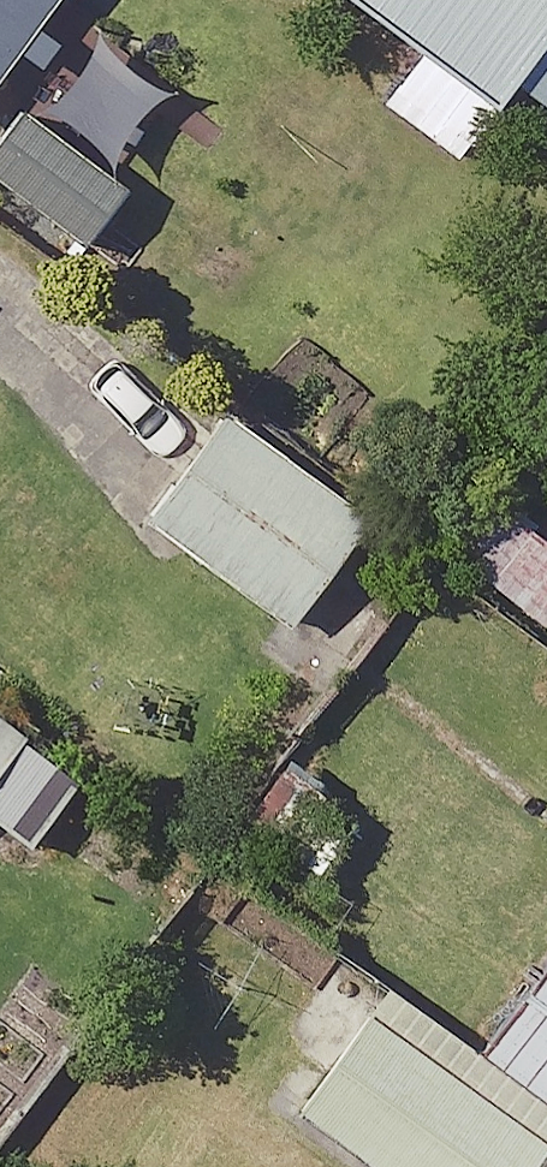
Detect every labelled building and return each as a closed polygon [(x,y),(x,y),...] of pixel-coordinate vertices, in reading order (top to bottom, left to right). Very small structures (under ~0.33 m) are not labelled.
[(46,0),(0,0),(0,64),(46,0)] [(487,98),(504,78),(546,20),(546,0),(358,0),(487,98)] [(504,78),(546,110),(546,20),(504,78)] [(0,125),(0,176),(82,237),(122,183),(16,104),(0,125)] [(374,519),(221,408),(142,516),(295,627),(374,519)] [(546,623),(546,621),(546,541),(489,497),(449,550),(546,623)] [(0,711),(0,764),(25,730),(0,711)] [(271,779),(241,816),(314,874),(344,836),(271,779)] [(478,1049),(546,1100),(546,958),(478,1049)] [(366,1004),(291,1106),(375,1166),(546,1166),(546,1136),(366,1004)]
